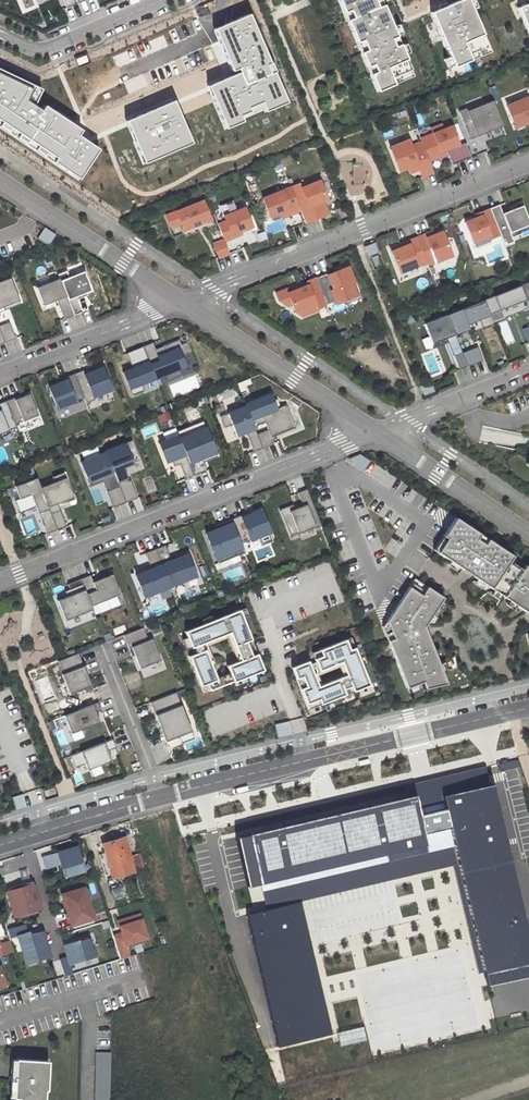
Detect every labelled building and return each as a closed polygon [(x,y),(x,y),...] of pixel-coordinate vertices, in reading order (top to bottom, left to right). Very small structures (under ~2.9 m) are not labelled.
[(376,92),(412,76),(379,0),(336,0),(376,92)] [(429,13),(452,68),(489,52),(467,0),(458,0),(429,13)] [(517,7),(526,30),(528,29),(528,8),(527,9),(525,4),(517,7)] [(277,62),(274,54),(255,12),(220,27),(239,70),(246,67),(248,73),(217,87),(231,119),(233,123),(235,128),(250,122),(247,116),(258,112),(256,108),(271,101),(275,110),(294,101),(281,73),(277,74),(273,64),(277,62)] [(64,161),(62,165),(86,181),(105,152),(83,139),(86,133),(50,109),(47,114),(29,103),(34,91),(0,75),(0,119),(64,161)] [(527,98),(511,104),(508,97),(499,101),(510,127),(515,124),(528,119),(528,97),(527,98)] [(493,101),(461,114),(465,125),(473,122),(478,134),(503,124),(493,101)] [(180,103),(134,123),(153,165),(199,144),(180,103)] [(515,124),(517,127),(528,122),(528,119),(515,124)] [(473,122),(465,125),(470,137),(478,134),(473,122)] [(422,142),(428,157),(447,149),(453,164),(472,156),(466,142),(460,144),(452,126),(444,129),(442,124),(431,128),(433,133),(420,138),(422,142)] [(434,172),(428,157),(422,142),(411,146),(409,140),(390,147),(400,170),(417,163),(423,176),(434,172)] [(300,183),(291,187),(298,205),(300,210),(305,223),(326,214),(322,204),(328,201),(320,180),(302,187),(300,183)] [(271,216),(298,205),(291,187),(263,198),(270,216),(271,216)] [(203,201),(166,215),(171,227),(181,223),(184,230),(210,219),(203,201)] [(490,208),(500,235),(505,245),(517,240),(514,230),(528,224),(528,221),(522,205),(502,213),(499,204),(490,208)] [(298,205),(271,216),(273,221),(300,210),(298,205)] [(218,224),(224,239),(224,240),(233,237),(232,234),(240,230),(252,226),(245,208),(224,216),(226,221),(218,224)] [(500,235),(490,208),(480,212),(482,215),(473,218),(464,222),(472,242),(489,235),(491,239),(500,235)] [(45,228),(38,239),(48,245),(55,234),(45,228)] [(425,233),(416,237),(426,262),(428,265),(456,253),(447,230),(431,237),(427,238),(425,233)] [(426,262),(416,237),(408,240),(409,243),(402,246),(400,243),(390,247),(400,273),(426,262)] [(229,253),(224,240),(224,239),(214,243),(219,257),(229,253)] [(375,242),(365,246),(369,256),(379,252),(375,242)] [(378,254),(372,257),(376,266),(382,264),(378,254)] [(315,277),(327,307),(335,304),(336,306),(356,297),(352,286),(355,285),(349,269),(329,277),(328,272),(315,277)] [(74,315),(82,311),(77,299),(76,296),(87,292),(92,290),(84,271),(69,277),(66,271),(57,274),(59,278),(74,315)] [(10,277),(0,281),(0,311),(5,310),(3,306),(19,300),(10,277)] [(287,306),(292,304),(295,312),(308,306),(308,307),(315,304),(319,311),(327,308),(327,307),(315,277),(306,281),(308,284),(289,293),(287,288),(276,293),(279,300),(287,306)] [(74,315),(59,278),(36,287),(43,305),(57,300),(64,319),(74,315)] [(526,299),(528,306),(528,282),(520,285),(526,299)] [(520,285),(484,300),(490,314),(526,299),(520,285)] [(20,303),(19,300),(3,306),(5,310),(20,303)] [(484,300),(447,314),(455,334),(469,329),(468,324),(490,315),(490,314),(484,300)] [(308,306),(295,312),(305,318),(319,313),(319,311),(315,304),(308,307),(308,306)] [(447,314),(424,323),(432,343),(455,334),(447,314)] [(10,324),(0,328),(0,330),(5,342),(16,338),(10,324)] [(153,342),(143,346),(155,378),(179,369),(174,357),(181,354),(177,344),(173,345),(172,342),(162,346),(164,349),(157,352),(155,349),(153,342)] [(133,367),(123,371),(133,395),(144,391),(141,384),(155,378),(143,346),(127,352),(133,367)] [(462,352),(454,355),(460,369),(468,366),(462,352)] [(83,370),(74,373),(83,397),(91,393),(93,397),(93,396),(111,389),(102,367),(85,374),(83,370)] [(67,380),(49,387),(57,408),(84,397),(83,397),(74,373),(66,377),(67,380)] [(431,381),(421,385),(425,395),(435,391),(431,381)] [(15,424),(38,415),(29,393),(15,399),(14,397),(6,400),(15,424)] [(95,400),(93,396),(93,397),(91,393),(83,397),(84,397),(86,403),(95,400)] [(245,406),(262,448),(274,443),(271,437),(295,427),(286,404),(276,408),(270,394),(245,404),(245,406)] [(6,400),(0,403),(0,433),(16,427),(15,424),(6,400)] [(220,416),(224,427),(232,424),(236,436),(246,432),(254,451),(262,448),(245,406),(220,416)] [(178,435),(179,438),(205,427),(203,421),(176,431),(178,435)] [(205,427),(179,438),(194,475),(206,470),(203,462),(201,457),(215,452),(205,427)] [(172,462),(177,460),(178,464),(180,463),(186,478),(194,475),(179,438),(178,435),(159,443),(166,461),(172,459),(172,462)] [(125,443),(127,449),(134,446),(132,440),(125,443)] [(139,460),(134,446),(127,449),(125,443),(105,451),(106,452),(117,482),(129,477),(125,466),(139,460)] [(117,482),(106,452),(81,462),(88,481),(100,476),(102,481),(113,507),(125,502),(118,485),(117,482)] [(215,452),(201,457),(203,462),(217,456),(215,452)] [(54,482),(66,477),(63,472),(52,476),(54,482)] [(102,481),(100,476),(88,481),(90,486),(102,481)] [(46,534),(57,529),(40,487),(36,477),(18,485),(22,497),(14,500),(19,513),(35,506),(46,534)] [(57,529),(66,526),(57,503),(59,502),(73,497),(66,477),(54,482),(40,487),(57,529)] [(137,497),(130,480),(118,485),(125,502),(137,497)] [(280,509),(290,535),(298,532),(298,533),(315,526),(315,528),(321,525),(306,489),(298,492),(303,506),(295,509),(290,511),(288,506),(280,509)] [(61,505),(78,498),(77,495),(73,497),(59,502),(61,505)] [(241,543),(270,532),(261,510),(242,518),(241,515),(231,519),(241,543)] [(433,550),(490,588),(509,561),(512,556),(455,517),(443,535),(433,550)] [(223,526),(206,533),(210,543),(213,542),(219,556),(233,551),(235,556),(244,552),(241,543),(231,519),(222,523),(223,526)] [(210,543),(217,563),(235,556),(233,551),(219,556),(213,542),(210,543)] [(171,560),(165,545),(156,549),(171,586),(197,576),(188,553),(171,560)] [(171,586),(156,549),(145,553),(152,569),(136,575),(144,597),(171,586)] [(504,597),(522,569),(509,561),(490,588),(504,597)] [(522,569),(504,597),(527,612),(528,612),(528,567),(525,564),(522,569)] [(91,606),(120,594),(112,574),(93,582),(90,575),(81,579),(91,606)] [(448,683),(424,626),(443,597),(414,578),(396,605),(382,626),(406,687),(422,681),(425,688),(448,683)] [(81,579),(68,584),(72,594),(58,600),(65,620),(93,609),(91,606),(81,579)] [(241,610),(185,632),(188,637),(183,639),(202,686),(208,684),(210,690),(264,668),(241,610)] [(129,648),(131,647),(140,668),(160,660),(152,638),(148,640),(143,627),(124,635),(129,648)] [(314,660),(293,669),(307,705),(370,680),(353,638),(312,654),(314,660)] [(62,674),(69,694),(91,685),(78,653),(68,657),(58,661),(63,673),(62,674)] [(169,740),(191,731),(176,692),(150,702),(160,726),(163,725),(169,740)] [(98,702),(64,715),(71,733),(99,722),(96,712),(101,710),(98,702)] [(166,741),(169,740),(163,725),(160,726),(166,741)] [(112,739),(70,755),(75,767),(85,763),(87,770),(111,760),(107,750),(115,747),(112,739)] [(234,837),(246,886),(260,883),(424,844),(422,833),(449,827),(458,864),(487,986),(528,976),(528,944),(491,784),(441,796),(444,808),(417,814),(412,794),(234,837)] [(56,793),(54,787),(44,790),(46,796),(56,793)] [(424,844),(260,883),(266,909),(299,901),(458,864),(449,827),(422,833),(424,844)] [(134,871),(124,837),(104,843),(106,852),(100,854),(107,879),(134,871)] [(76,846),(41,857),(44,866),(60,861),(65,876),(82,871),(78,859),(80,859),(76,846)] [(60,861),(44,866),(45,869),(61,864),(60,861)] [(39,908),(31,881),(21,885),(22,888),(6,893),(14,916),(39,908)] [(94,917),(84,886),(61,894),(72,924),(94,917)] [(266,909),(245,914),(277,1047),(331,1034),(299,901),(266,909)] [(139,914),(118,920),(119,926),(141,919),(139,914)] [(129,956),(125,944),(147,938),(141,919),(119,926),(121,933),(113,935),(117,950),(120,959),(129,956)] [(23,924),(6,929),(9,937),(17,935),(24,959),(36,955),(37,958),(49,955),(41,930),(30,933),(29,932),(26,933),(23,924)] [(59,961),(64,976),(72,974),(69,965),(81,961),(81,960),(93,956),(88,939),(63,946),(67,958),(59,961)] [(13,951),(10,941),(0,944),(0,955),(13,951)] [(117,950),(103,954),(106,963),(120,959),(117,950)] [(95,1099),(111,1099),(111,1051),(95,1051),(95,1099)] [(47,1059),(15,1058),(14,1074),(8,1074),(8,1080),(14,1080),(13,1096),(17,1096),(16,1099),(42,1099),(43,1087),(45,1088),(47,1059)]
